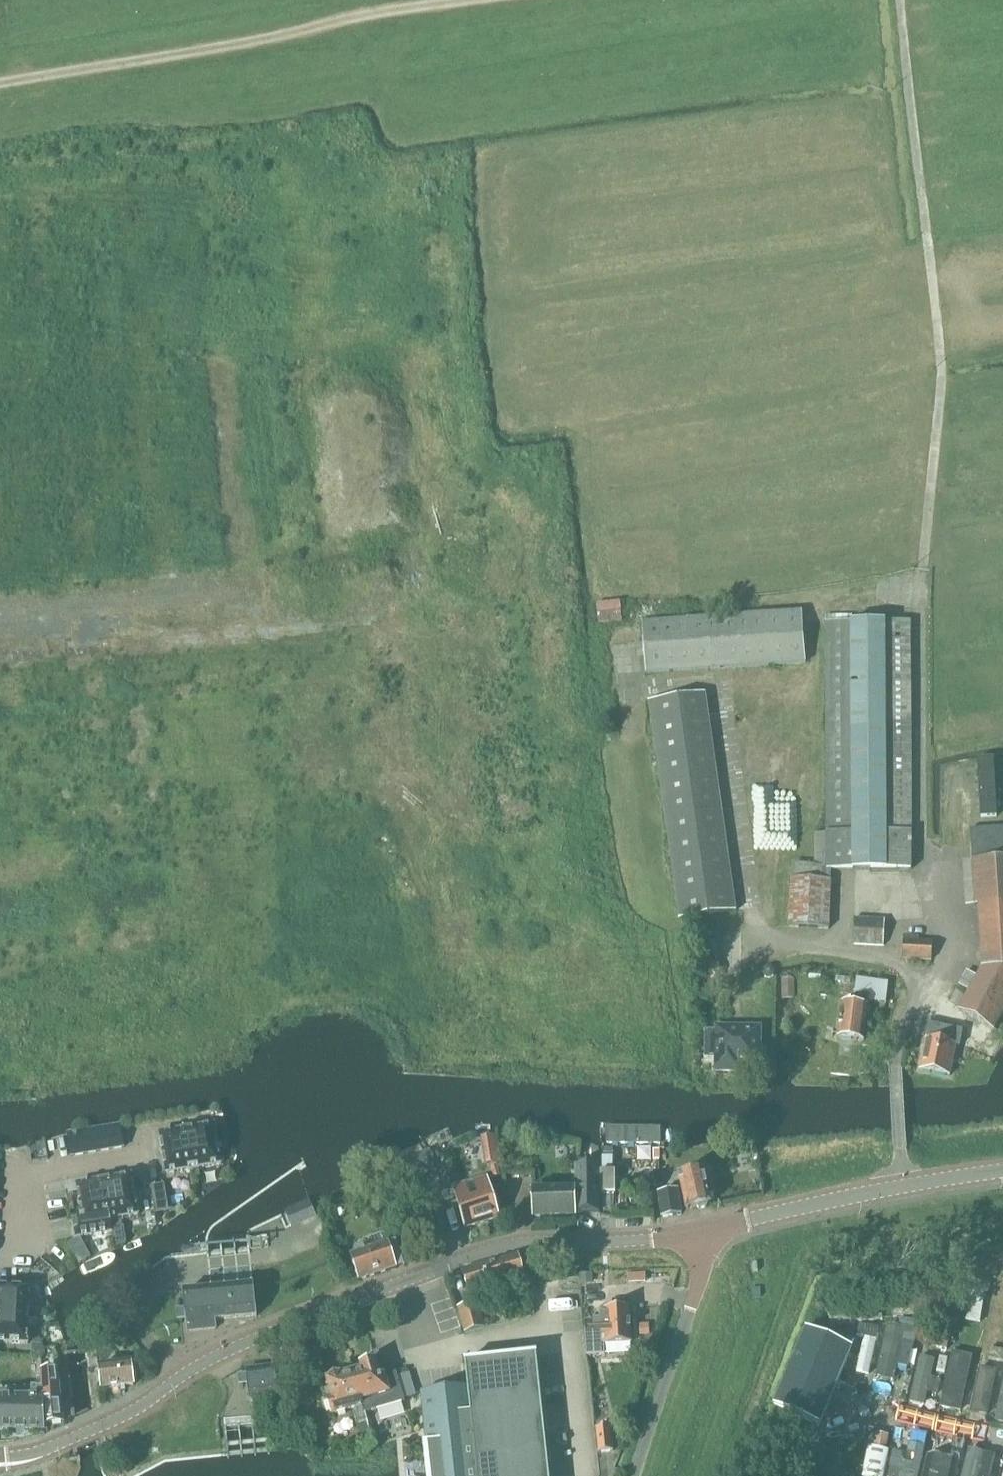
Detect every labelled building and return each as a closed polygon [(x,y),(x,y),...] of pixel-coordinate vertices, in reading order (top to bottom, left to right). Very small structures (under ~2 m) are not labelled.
[(598,602),(601,621),(624,618),(621,599),(598,602)] [(642,622),(645,674),(805,664),(802,612),(642,622)] [(824,623),(825,683),(826,870),(911,869),(911,623),(824,623)] [(650,701),(681,917),(739,909),(708,693),(650,701)] [(997,756),(980,756),(981,814),(997,814),(997,756)] [(971,834),(971,837),(967,838),(968,848),(972,848),(973,864),(1002,863),(1002,832),(971,834)] [(788,927),(829,929),(831,880),(790,878),(788,927)] [(993,1030),(1002,1013),(1002,906),(977,907),(981,966),(975,976),(967,971),(960,985),(968,990),(957,1009),(993,1030)] [(885,920),(854,918),(853,944),(883,945),(885,920)] [(933,943),(904,941),(902,958),(931,960),(933,943)] [(782,978),(782,999),(795,998),(795,978),(782,978)] [(855,1006),(842,1004),(838,1038),(863,1041),(868,1001),(886,1003),(888,983),(856,978),(854,994),(859,994),(859,1000),(855,1000),(855,1006)] [(959,1047),(962,1031),(927,1024),(924,1039),(926,1040),(920,1070),(949,1076),(955,1046),(959,1047)] [(760,1028),(716,1028),(716,1031),(705,1031),(704,1059),(716,1059),(715,1072),(734,1072),(734,1066),(760,1066),(760,1064),(762,1064),(766,1061),(766,1051),(763,1048),(760,1048),(760,1028)] [(81,1131),(67,1133),(68,1138),(71,1156),(85,1154),(98,1152),(111,1149),(124,1147),(120,1127),(120,1125),(107,1127),(94,1129),(81,1131)] [(215,1125),(187,1130),(193,1169),(221,1165),(215,1125)] [(664,1129),(606,1129),(606,1147),(664,1147),(664,1129)] [(187,1130),(159,1134),(166,1174),(193,1169),(187,1130)] [(613,1156),(602,1156),(601,1173),(601,1194),(615,1194),(615,1173),(613,1173),(613,1156)] [(593,1165),(575,1165),(575,1185),(575,1191),(575,1194),(576,1214),(599,1214),(599,1165),(593,1165)] [(703,1173),(679,1179),(682,1195),(686,1210),(696,1208),(699,1211),(706,1209),(707,1206),(710,1205),(709,1198),(703,1173)] [(138,1215),(132,1176),(104,1181),(111,1220),(138,1215)] [(486,1177),(453,1188),(457,1202),(431,1210),(439,1236),(499,1218),(486,1177)] [(111,1220),(104,1181),(76,1185),(82,1216),(72,1218),(75,1238),(112,1232),(110,1220),(111,1220)] [(157,1211),(170,1208),(165,1183),(153,1185),(157,1211)] [(532,1192),(533,1218),(576,1217),(575,1194),(575,1191),(532,1192)] [(679,1195),(658,1198),(659,1200),(661,1216),(661,1218),(681,1215),(682,1215),(681,1211),(679,1195)] [(613,1196),(601,1196),(601,1212),(613,1212),(613,1196)] [(284,1211),(292,1229),(317,1218),(309,1200),(284,1211)] [(389,1245),(350,1258),(358,1281),(397,1268),(389,1245)] [(462,1271),(470,1296),(525,1279),(518,1254),(462,1271)] [(186,1316),(187,1332),(216,1329),(216,1321),(257,1317),(253,1285),(252,1285),(252,1287),(240,1288),(240,1286),(238,1286),(239,1289),(233,1289),(227,1290),(226,1287),(225,1288),(225,1290),(213,1291),(213,1289),(211,1289),(211,1291),(184,1294),(186,1316)] [(29,1316),(30,1288),(0,1287),(0,1315),(29,1316)] [(988,1331),(997,1298),(984,1295),(975,1327),(988,1331)] [(966,1297),(960,1322),(960,1324),(972,1327),(978,1300),(966,1297)] [(938,1314),(957,1315),(959,1301),(939,1299),(938,1314)] [(458,1307),(463,1326),(465,1332),(484,1327),(477,1302),(458,1307)] [(891,1305),(893,1318),(914,1315),(913,1303),(891,1305)] [(611,1310),(605,1310),(605,1313),(600,1313),(600,1322),(585,1323),(586,1356),(604,1355),(604,1345),(630,1344),(629,1309),(622,1309),(620,1307),(613,1308),(611,1310)] [(860,1310),(862,1323),(883,1320),(881,1307),(860,1310)] [(829,1314),(830,1327),(851,1324),(850,1311),(829,1314)] [(28,1344),(29,1316),(0,1315),(0,1343),(28,1344)] [(900,1328),(888,1325),(876,1376),(894,1381),(898,1366),(909,1369),(920,1323),(902,1319),(900,1328)] [(852,1349),(807,1330),(774,1407),(820,1426),(852,1349)] [(926,1346),(946,1350),(948,1339),(928,1335),(926,1346)] [(876,1340),(865,1338),(857,1372),(869,1375),(876,1340)] [(81,1466),(98,1458),(85,1342),(67,1344),(79,1450),(81,1466)] [(1002,1361),(1002,1351),(991,1348),(988,1359),(1002,1361)] [(961,1409),(975,1354),(955,1349),(941,1405),(961,1409)] [(430,1475),(550,1475),(537,1356),(464,1363),(467,1389),(421,1394),(430,1475)] [(930,1376),(934,1360),(920,1357),(909,1401),(924,1405),(927,1392),(938,1395),(942,1379),(930,1376)] [(361,1370),(350,1373),(366,1422),(368,1421),(365,1413),(405,1402),(396,1373),(380,1377),(376,1362),(360,1367),(361,1370)] [(131,1364),(99,1368),(102,1390),(133,1386),(134,1386),(131,1364)] [(274,1367),(246,1370),(246,1373),(246,1374),(247,1384),(249,1400),(269,1398),(277,1397),(274,1367)] [(46,1371),(43,1372),(43,1388),(43,1391),(44,1402),(44,1424),(65,1421),(63,1397),(62,1397),(58,1369),(46,1371)] [(366,1422),(350,1373),(341,1376),(334,1375),(329,1380),(327,1380),(330,1393),(325,1394),(332,1416),(355,1408),(357,1413),(353,1414),(357,1424),(358,1424),(362,1437),(371,1434),(368,1421),(366,1422)] [(984,1416),(991,1381),(979,1379),(971,1414),(984,1416)] [(994,1423),(1002,1425),(1002,1381),(994,1423)] [(44,1430),(44,1424),(44,1402),(43,1391),(43,1388),(42,1388),(32,1388),(32,1399),(0,1399),(0,1430),(44,1430)] [(223,1419),(224,1429),(224,1427),(226,1427),(226,1429),(238,1427),(238,1426),(239,1426),(239,1427),(245,1427),(251,1426),(251,1424),(253,1424),(253,1426),(265,1424),(265,1423),(266,1423),(267,1424),(266,1414),(223,1419)] [(908,1454),(894,1451),(890,1467),(919,1473),(925,1446),(911,1443),(908,1454)] [(888,1451),(868,1446),(862,1475),(883,1475),(888,1451)] [(968,1449),(962,1475),(991,1475),(996,1455),(968,1449)] [(922,1475),(954,1475),(958,1462),(927,1455),(922,1475)]
